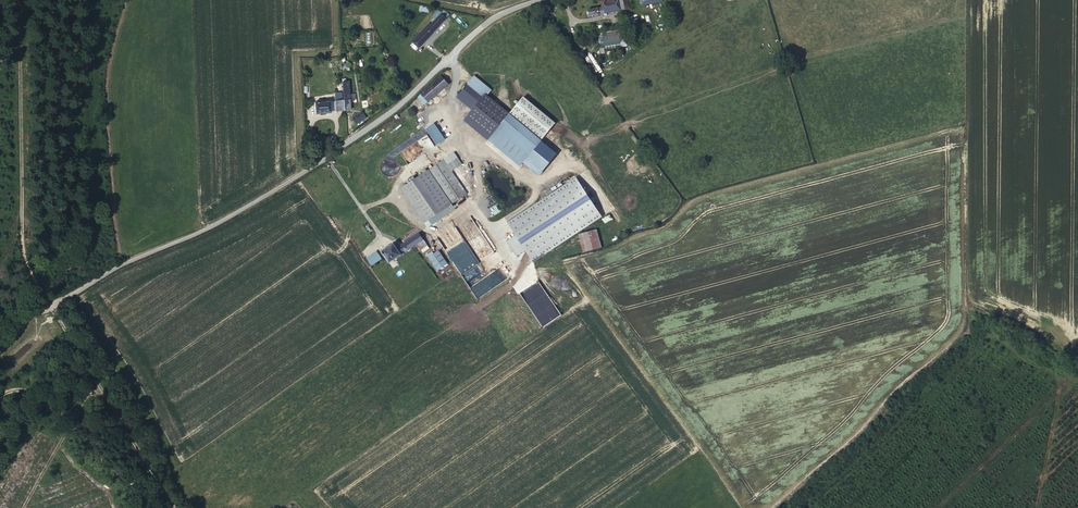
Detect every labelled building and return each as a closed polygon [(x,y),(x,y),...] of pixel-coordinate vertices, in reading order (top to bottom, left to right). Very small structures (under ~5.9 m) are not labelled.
[(660,0),(638,5),(640,14),(662,9),(660,0)] [(625,5),(618,6),(621,19),(628,17),(625,5)] [(621,19),(618,6),(602,10),(603,15),(587,18),(589,25),(621,19)] [(444,30),(439,24),(436,26),(431,31),(430,30),(410,48),(417,55),(444,30)] [(620,45),(619,31),(599,32),(600,46),(620,45)] [(441,82),(420,103),(425,109),(447,88),(441,82)] [(474,84),(467,92),(482,105),(489,97),(474,84)] [(344,107),(345,119),(351,118),(351,109),(350,102),(349,89),(342,89),(344,107)] [(465,107),(470,111),(474,114),(482,105),(467,92),(464,95),(459,101),(465,107)] [(474,114),(463,127),(526,182),(545,160),(482,105),(474,114)] [(336,119),(345,119),(344,107),(335,108),(336,119)] [(329,109),(314,110),(315,121),(330,120),(329,109)] [(352,116),(356,124),(367,118),(362,111),(352,116)] [(435,122),(426,127),(435,145),(445,140),(435,122)] [(355,128),(357,132),(364,127),(361,124),(355,128)] [(380,153),(374,148),(364,158),(369,163),(380,153)] [(449,164),(429,177),(452,212),(466,203),(462,198),(447,174),(453,170),(449,164)] [(458,167),(453,170),(447,174),(462,198),(473,191),(458,167)] [(429,177),(416,186),(439,221),(452,212),(429,177)] [(553,244),(600,215),(577,177),(506,221),(515,235),(506,241),(515,256),(525,249),(532,260),(550,249),(548,247),(552,244),(553,244)] [(308,182),(299,188),(304,194),(312,188),(308,182)] [(439,221),(416,186),(404,193),(427,228),(439,221)] [(578,234),(583,252),(602,248),(597,229),(578,234)] [(410,240),(418,251),(423,248),(415,237),(410,240)] [(415,254),(418,251),(410,240),(407,243),(413,251),(415,254)] [(400,247),(406,255),(413,251),(407,243),(400,247)] [(376,256),(380,261),(386,269),(406,255),(400,247),(394,252),(389,246),(376,256)] [(438,249),(427,256),(437,271),(448,264),(438,249)] [(415,254),(420,262),(423,260),(418,251),(415,254)] [(473,285),(480,295),(505,279),(499,269),(473,285)]
